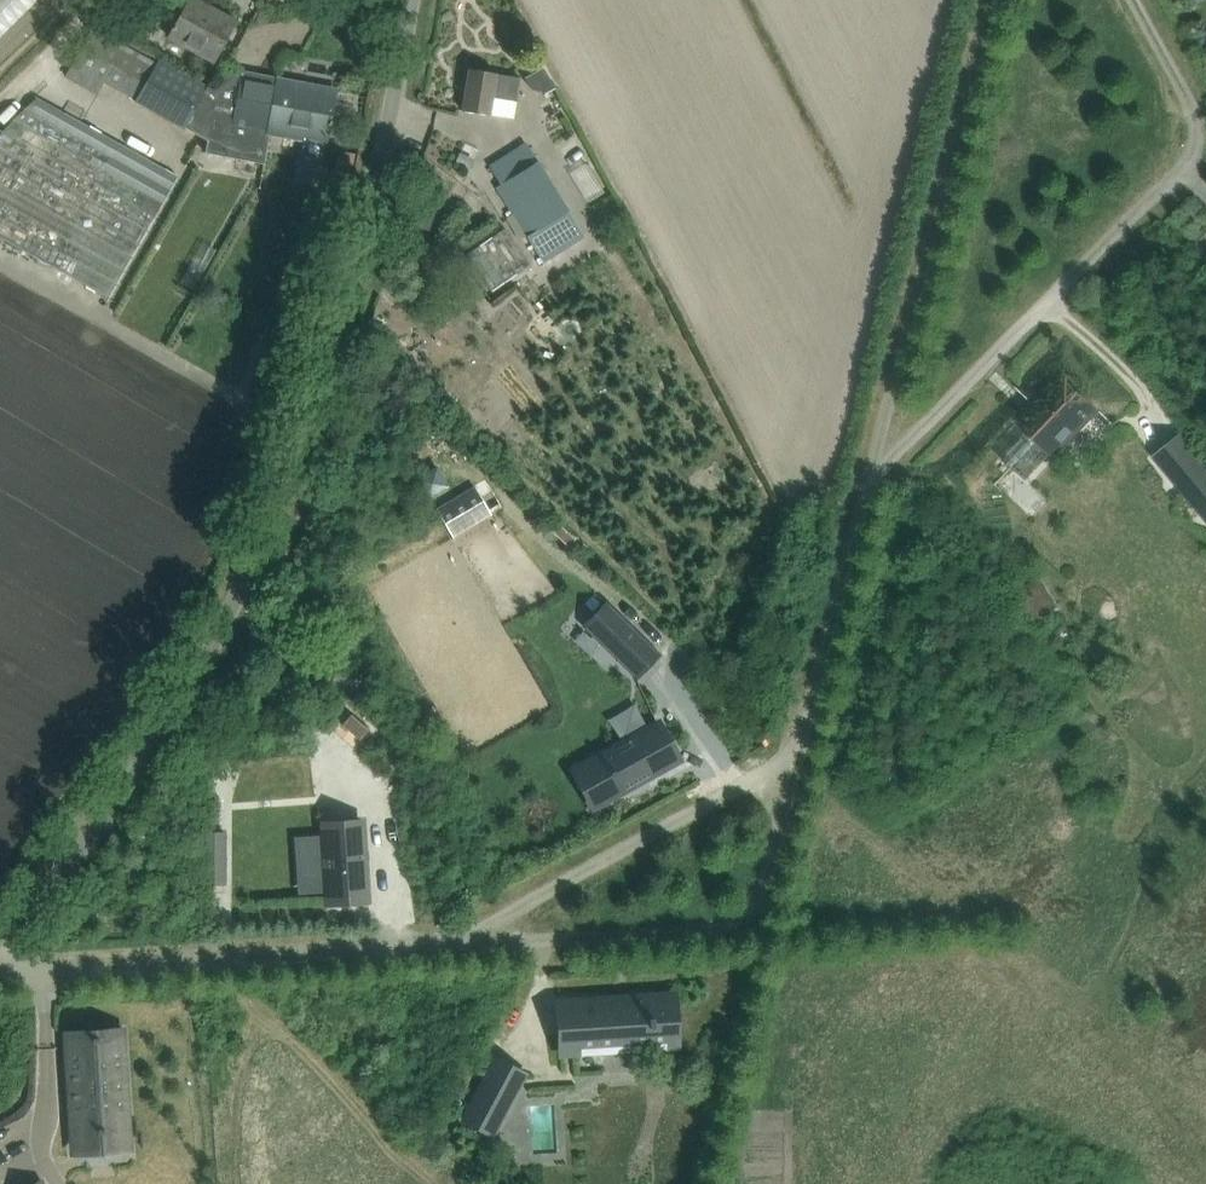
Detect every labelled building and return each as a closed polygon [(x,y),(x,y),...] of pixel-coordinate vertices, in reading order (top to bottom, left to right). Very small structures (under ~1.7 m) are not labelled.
[(198,0),(189,0),(169,36),(213,60),(235,20),(198,0)] [(277,85),(278,78),(242,72),(243,69),(226,66),(221,95),(158,59),(153,68),(90,32),(65,75),(97,93),(104,81),(136,99),(135,101),(184,128),(186,124),(202,133),(210,134),(206,151),(204,151),(142,261),(194,290),(266,162),(264,162),(269,132),(305,139),(302,154),(322,158),(323,151),(325,152),(325,149),(324,149),(328,124),(331,125),(332,120),(329,120),(335,89),(307,84),(306,90),(277,85)] [(469,68),(462,110),(489,115),(492,97),(516,101),(520,77),(496,73),(469,68)] [(108,297),(126,267),(177,175),(37,97),(0,132),(0,237),(108,297)] [(495,184),(542,261),(583,236),(526,142),(489,165),(499,181),(495,184)] [(357,153),(341,150),(337,174),(353,177),(357,153)] [(466,254),(491,291),(530,264),(505,227),(466,254)] [(1017,418),(992,446),(1012,465),(1013,466),(1026,479),(1051,453),(1052,454),(1058,447),(1096,406),(1098,409),(1099,408),(1099,406),(1093,400),(1062,371),(1034,401),(1033,402),(1033,403),(1023,413),(1022,413),(1020,416),(1017,418)] [(1181,433),(1179,434),(1181,436),(1156,457),(1200,510),(1205,505),(1205,463),(1181,433)] [(473,486),(436,508),(452,535),(489,513),(473,486)] [(1026,593),(1043,628),(1070,614),(1053,580),(1026,593)] [(660,664),(594,600),(571,623),(637,687),(660,664)] [(351,712),(341,724),(359,740),(369,728),(351,712)] [(600,803),(678,759),(658,723),(579,767),(600,803)] [(328,902),(366,900),(362,822),(323,825),(328,902)] [(204,833),(204,867),(224,867),(224,833),(204,833)] [(630,1003),(571,1007),(573,1046),(673,1040),(673,1044),(675,1044),(672,996),(627,999),(627,1001),(630,1001),(630,1003)] [(118,1034),(70,1037),(73,1082),(76,1082),(80,1133),(121,1131),(118,1079),(121,1079),(118,1034)] [(498,1056),(497,1056),(462,1121),(463,1121),(465,1119),(467,1120),(493,1134),(525,1073),(496,1058),(498,1056)]
